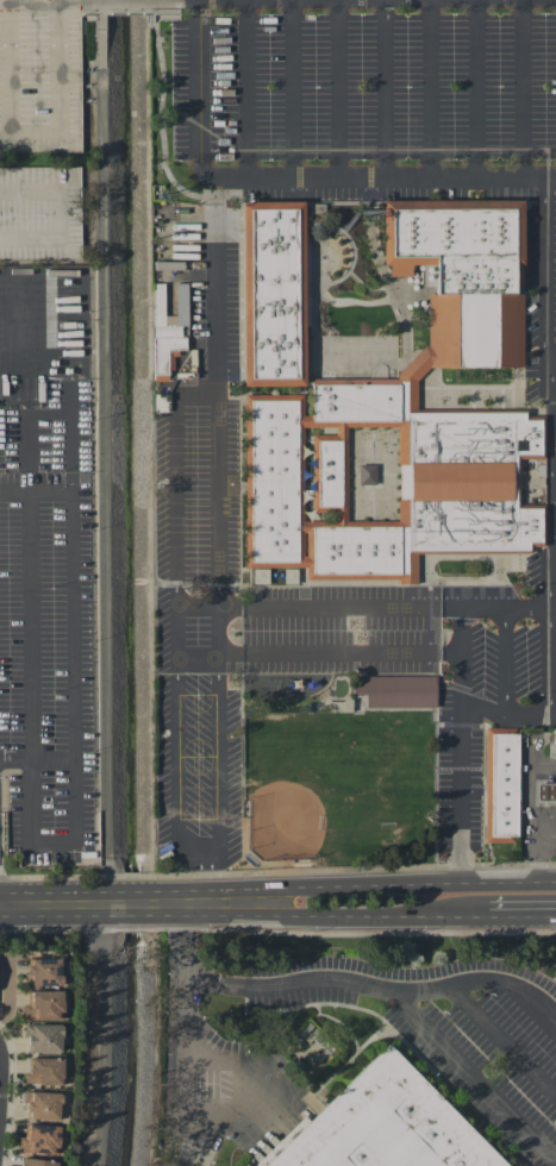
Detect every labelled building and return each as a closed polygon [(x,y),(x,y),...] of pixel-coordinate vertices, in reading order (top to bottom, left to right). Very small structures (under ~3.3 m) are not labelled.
[(79,108),(62,108),(62,117),(57,117),(57,131),(55,131),(56,151),(80,151),(79,108)] [(383,203),(520,202),(523,287),(512,287),(511,296),(523,296),(523,370),(429,370),(414,387),(414,412),(526,412),(526,420),(545,419),(546,458),(519,458),(519,506),(545,504),(545,548),(529,547),(529,556),(414,556),(414,584),(302,587),(304,565),(246,564),(245,396),(301,396),(301,421),(314,421),(314,383),(394,381),(426,347),(427,299),(439,296),(439,262),(416,262),(414,280),(394,278),(394,265),(381,267),(383,203)] [(246,202),(310,202),(307,390),(245,390),(246,202)] [(152,283),(152,380),(167,380),(167,369),(174,369),(174,350),(185,350),(185,337),(180,337),(180,325),(187,325),(187,283),(175,283),(175,315),(163,315),(163,283),(152,283)] [(268,568),(252,568),(252,583),(268,583),(268,568)] [(435,708),(435,676),(353,676),(353,693),(365,693),(365,707),(435,708)] [(518,728),(486,727),(484,842),(516,842),(518,728)] [(60,958),(26,959),(28,987),(61,985),(60,958)] [(62,990),(25,991),(25,1020),(62,1019),(62,990)] [(61,1024),(26,1025),(26,1053),(62,1052),(61,1024)] [(335,1111),(319,1096),(311,1104),(327,1121),(319,1129),(316,1126),(273,1165),(504,1165),(394,1052),(335,1111)] [(26,1085),(62,1085),(62,1058),(27,1057),(26,1085)] [(25,1119),(59,1119),(60,1092),(25,1092),(25,1119)] [(58,1154),(59,1126),(24,1124),(23,1136),(19,1136),(19,1152),(58,1154)]
